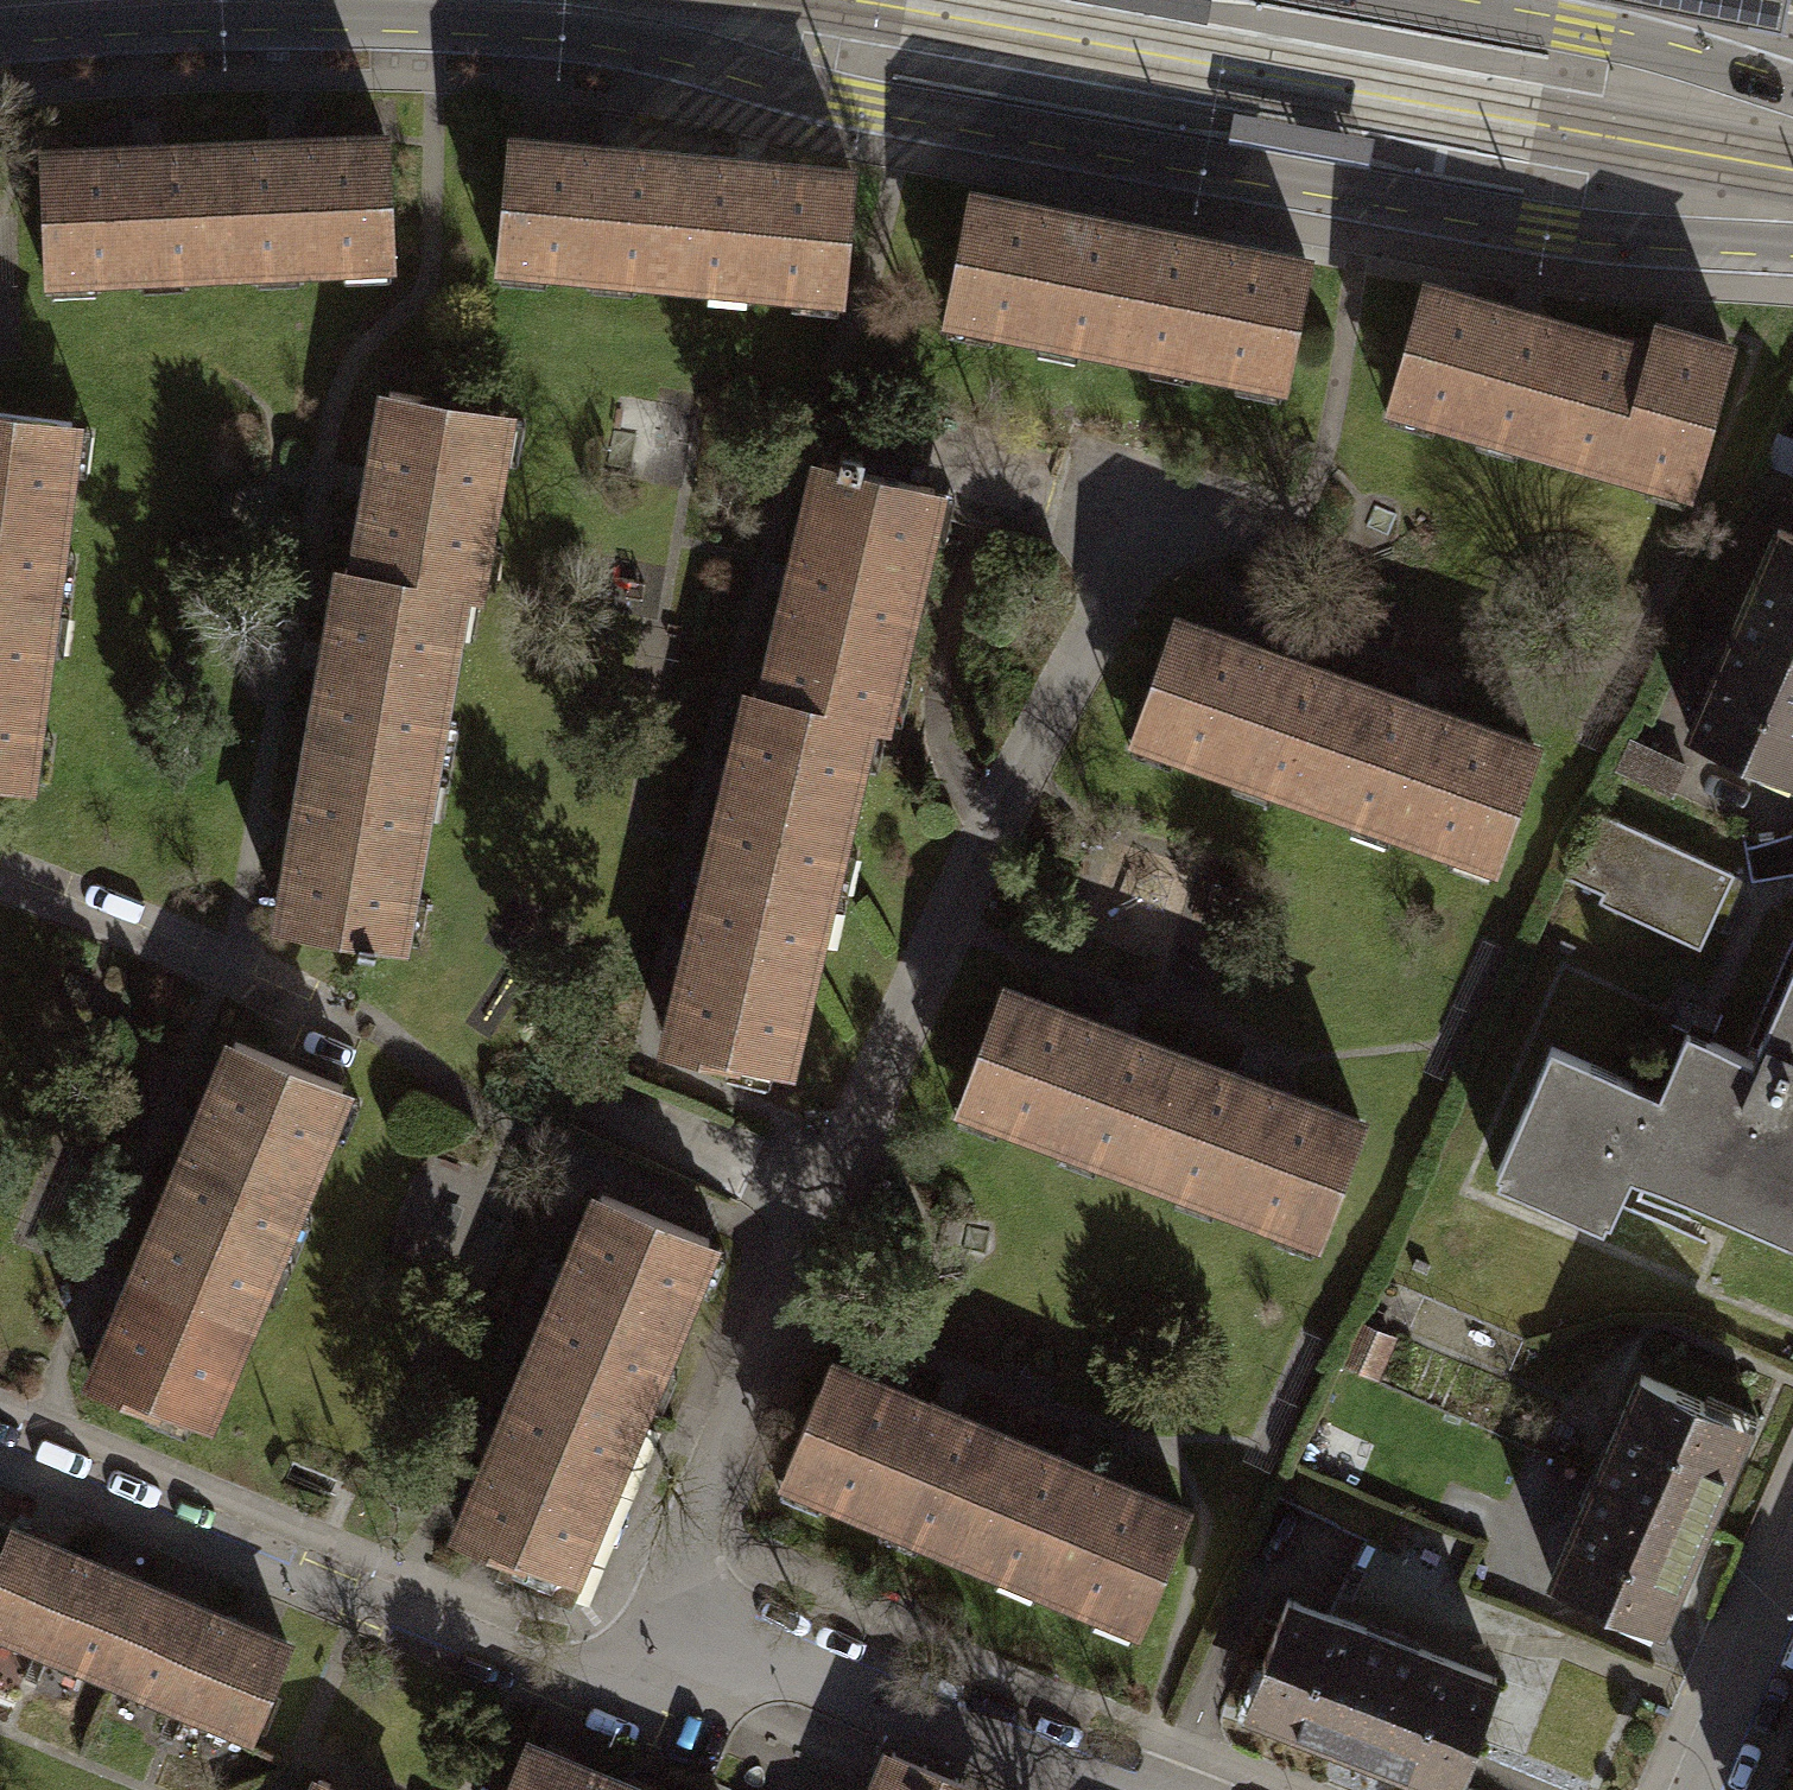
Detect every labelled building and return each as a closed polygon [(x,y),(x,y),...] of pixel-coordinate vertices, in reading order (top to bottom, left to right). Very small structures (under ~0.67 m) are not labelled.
[(1207,22),(1212,0),(1086,0),(1207,22)] [(1783,13),(1785,0),(1716,0),(1783,13)] [(1375,135),(1234,110),(1228,140),(1369,165),(1375,135)] [(266,144),(215,146),(220,263),(344,257),(344,251),(392,248),(387,138),(299,142),(299,138),(282,139),(266,140),(266,144)] [(672,275),(682,158),(630,153),(631,149),(615,147),(599,146),(598,150),(511,142),(501,252),(547,257),(547,263),(672,275)] [(220,263),(215,146),(162,149),(162,144),(146,145),(130,146),(130,150),(42,154),(47,264),(93,262),(93,269),(220,263)] [(735,162),(682,158),(672,275),(797,286),(798,279),(844,284),(854,173),(766,165),(766,161),(751,160),(735,158),(735,162)] [(993,319),(1116,344),(1139,228),(1088,218),(1089,213),(1074,210),(1058,207),(1057,212),(970,195),(948,304),(994,313),(993,319)] [(1190,238),(1139,228),(1116,344),(1240,368),(1242,362),(1287,371),(1309,261),(1222,244),(1223,240),(1207,237),(1191,233),(1190,238)] [(1435,410),(1557,445),(1589,332),(1538,318),(1539,313),(1523,309),(1509,305),(1508,309),(1423,285),(1392,391),(1437,404),(1435,410)] [(1648,349),(1589,332),(1557,445),(1652,472),(1653,466),(1693,477),(1731,347),(1688,335),(1655,326),(1648,349)] [(390,390),(359,570),(460,588),(474,590),(506,410),(390,390)] [(71,421),(12,414),(0,412),(0,596),(48,602),(71,421)] [(867,718),(880,721),(925,530),(918,529),(929,486),(861,470),(865,455),(844,450),(840,465),(824,461),(769,695),(867,718)] [(1778,527),(1733,631),(1792,657),(1792,534),(1778,527)] [(345,568),(315,744),(430,764),(460,588),(359,570),(345,568)] [(48,602),(0,596),(0,779),(25,782),(48,602)] [(1275,778),(1315,792),(1355,683),(1303,664),(1304,660),(1275,650),(1273,654),(1173,619),(1134,728),(1139,729),(1141,724),(1178,737),(1176,743),(1238,765),(1241,759),(1277,772),(1275,778)] [(1733,631),(1689,733),(1753,761),(1751,768),(1792,786),(1792,657),(1733,631)] [(1405,701),(1355,683),(1315,792),(1357,807),(1359,800),(1395,813),(1393,820),(1456,842),(1458,836),(1496,850),(1494,855),(1497,856),(1536,747),(1435,711),(1436,707),(1406,696),(1405,701)] [(753,691),(712,865),(826,892),(867,718),(769,695),(753,691)] [(315,744),(283,924),(359,937),(357,947),(373,950),(375,940),(398,944),(430,764),(315,744)] [(1682,768),(1627,744),(1615,771),(1670,795),(1682,768)] [(1733,872),(1596,809),(1567,874),(1603,891),(1599,900),(1699,946),(1733,872)] [(712,865),(669,1048),(729,1062),(731,1053),(785,1066),(826,892),(712,865)] [(1753,1057),(1688,1028),(1660,1092),(1551,1045),(1500,1161),(1613,1210),(1630,1171),(1697,1200),(1704,1183),(1792,1222),(1792,965),(1753,1057)] [(1002,987),(962,1091),(1003,1107),(1001,1112),(1063,1135),(1065,1129),(1102,1143),(1099,1149),(1141,1165),(1183,1055),(1132,1036),(1134,1031),(1103,1020),(1102,1024),(1002,987)] [(275,1252),(344,1086),(236,1041),(167,1207),(275,1252)] [(1183,1055),(1141,1165),(1181,1180),(1183,1174),(1220,1187),(1217,1193),(1279,1216),(1281,1210),(1322,1226),(1362,1122),(1263,1085),(1265,1080),(1235,1069),(1233,1073),(1183,1055)] [(602,1193),(531,1361),(638,1406),(709,1238),(602,1193)] [(204,1418),(275,1252),(167,1207),(93,1381),(150,1405),(154,1397),(204,1418)] [(1397,1336),(1369,1324),(1352,1363),(1380,1375),(1397,1336)] [(636,1412),(638,1406),(531,1361),(459,1534),(510,1556),(504,1572),(559,1595),(571,1567),(581,1569),(644,1417),(636,1412)] [(830,1362),(787,1463),(828,1480),(825,1486),(886,1512),(888,1506),(924,1521),(921,1527),(963,1544),(1008,1437),(957,1415),(959,1410),(930,1398),(928,1403),(830,1362)] [(1596,1477),(1704,1524),(1742,1436),(1748,1438),(1757,1417),(1707,1395),(1705,1401),(1641,1374),(1596,1477)] [(1008,1437),(963,1544),(1002,1560),(1005,1554),(1041,1569),(1038,1575),(1099,1601),(1101,1595),(1142,1612),(1185,1510),(1086,1469),(1088,1465),(1059,1453),(1057,1457),(1008,1437)] [(1613,1613),(1663,1634),(1671,1614),(1666,1612),(1704,1524),(1596,1477),(1552,1578),(1616,1606),(1613,1613)] [(0,1553),(0,1628),(44,1646),(81,1558),(10,1529),(0,1553)] [(81,1558),(44,1646),(112,1675),(149,1587),(81,1558)] [(149,1587),(112,1675),(180,1703),(217,1615),(149,1587)] [(1260,1712),(1349,1746),(1392,1638),(1288,1597),(1263,1662),(1257,1660),(1237,1710),(1257,1718),(1260,1712)] [(217,1615),(180,1703),(252,1733),(289,1645),(217,1615)] [(1445,1789),(1460,1789),(1478,1745),(1471,1743),(1496,1678),(1392,1638),(1349,1746),(1440,1782),(1438,1787),(1445,1789)] [(524,1743),(505,1789),(589,1789),(596,1773),(524,1743)] [(892,1751),(884,1768),(875,1789),(986,1789),(892,1751)] [(596,1773),(589,1789),(636,1789),(596,1773)] [(321,1779),(317,1789),(346,1789),(321,1779)]
